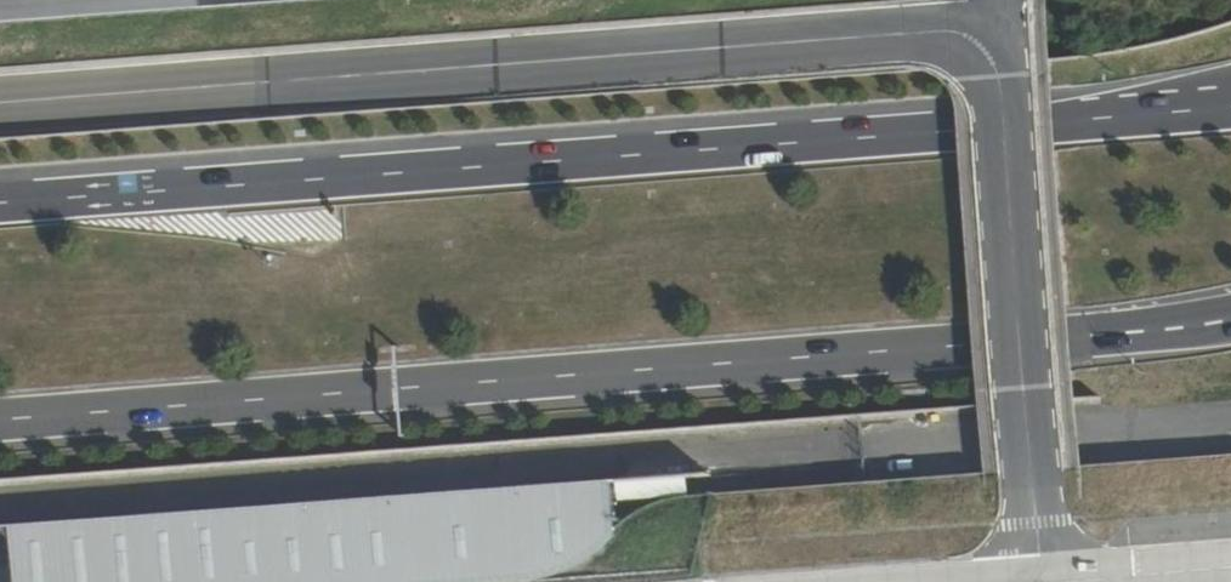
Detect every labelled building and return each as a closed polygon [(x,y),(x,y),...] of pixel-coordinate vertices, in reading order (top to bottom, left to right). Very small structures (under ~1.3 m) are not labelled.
[(16,534),(17,555),(19,581),(570,581),(578,581),(626,549),(622,487),(16,534)]
